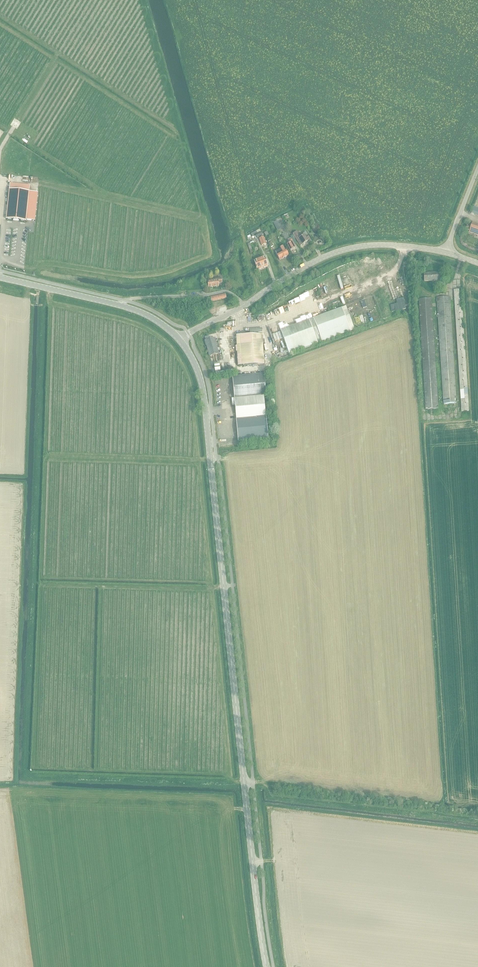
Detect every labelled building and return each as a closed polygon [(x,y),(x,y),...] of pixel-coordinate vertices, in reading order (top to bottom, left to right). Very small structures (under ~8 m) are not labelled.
[(6,219),(26,221),(29,191),(9,189),(6,219)] [(472,222),(469,232),(477,235),(477,224),(472,222)] [(297,231),(293,234),(300,246),(303,244),(306,243),(305,243),(308,241),(307,241),(310,239),(305,232),(303,234),(304,235),(300,238),(298,235),(299,235),(297,231)] [(289,244),(287,245),(290,251),(295,248),(294,245),(292,240),(288,242),(289,244)] [(280,249),(275,252),(280,260),(282,259),(284,258),(285,257),(285,258),(285,257),(287,257),(286,256),(288,255),(285,250),(283,246),(280,248),(280,249)] [(254,261),(257,270),(268,266),(265,257),(254,261)] [(441,273),(437,273),(437,272),(424,273),(424,281),(438,280),(438,281),(442,281),(441,273)] [(208,279),(208,288),(219,286),(218,283),(222,282),(222,278),(208,279)] [(386,282),(391,294),(394,293),(389,281),(386,282)] [(454,290),(462,411),(469,411),(461,289),(454,290)] [(437,298),(444,408),(456,407),(449,297),(437,298)] [(419,299),(426,409),(438,409),(431,298),(419,299)] [(350,331),(355,329),(346,305),(302,321),(280,329),(289,354),(350,332),(350,331)] [(262,335),(236,336),(238,365),(264,364),(262,335)] [(208,345),(207,345),(210,356),(218,353),(214,338),(207,340),(208,345)] [(223,359),(219,359),(218,356),(213,357),(214,360),(213,360),(215,374),(236,372),(234,359),(223,360),(223,359)] [(264,374),(233,376),(234,398),(264,395),(266,395),(264,374)] [(234,398),(232,398),(232,405),(235,405),(236,419),(266,416),(264,395),(234,398)] [(266,416),(236,419),(238,441),(268,439),(266,416)]
